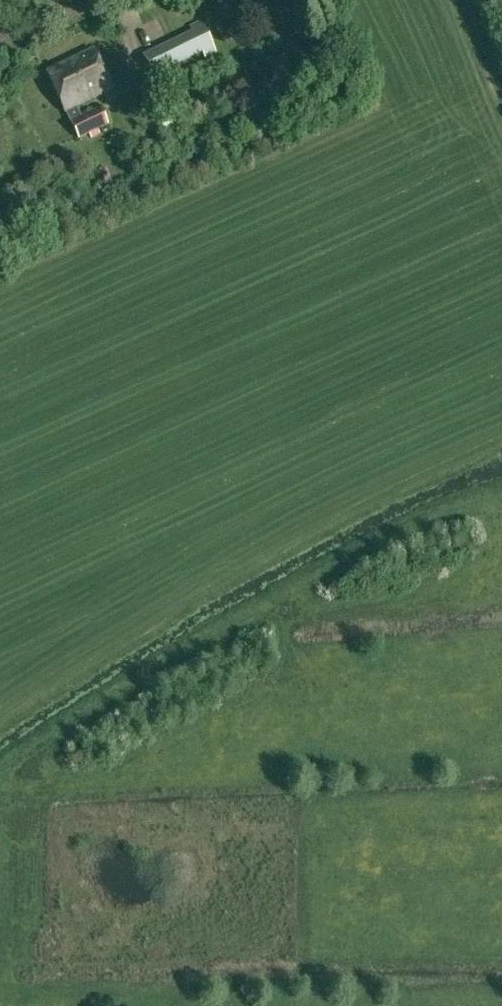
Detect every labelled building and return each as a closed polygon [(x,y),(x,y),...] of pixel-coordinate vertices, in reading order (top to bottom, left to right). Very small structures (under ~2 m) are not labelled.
[(155,78),(203,54),(193,32),(144,57),(155,78)] [(81,117),(76,107),(113,88),(93,49),(46,72),(66,112),(71,122),(81,117)] [(90,138),(99,134),(97,130),(108,124),(100,107),(81,117),(71,122),(70,122),(78,139),(88,134),(90,138)]
